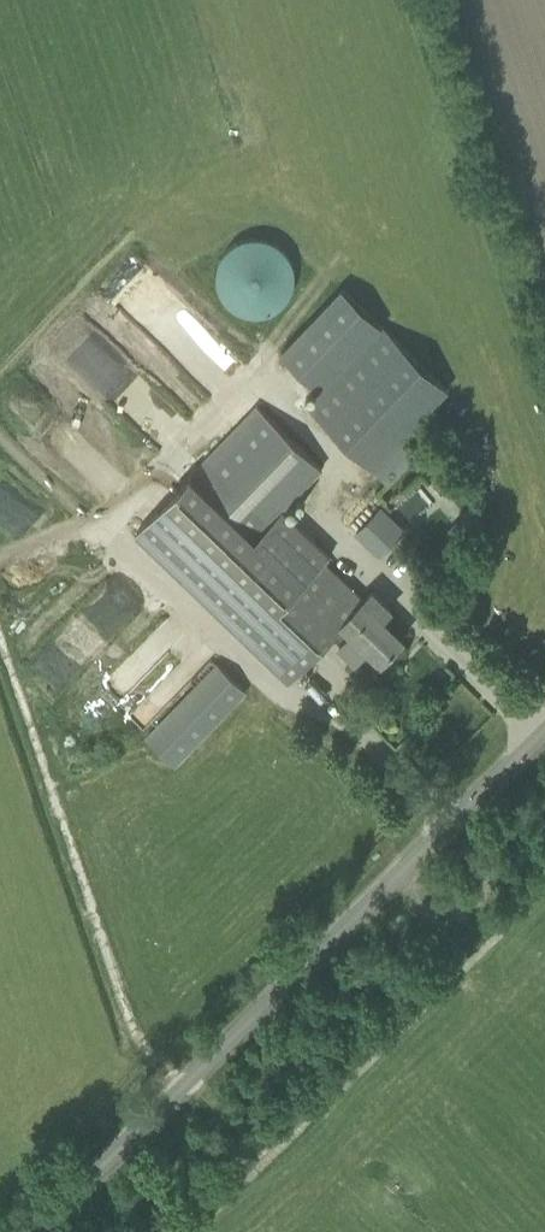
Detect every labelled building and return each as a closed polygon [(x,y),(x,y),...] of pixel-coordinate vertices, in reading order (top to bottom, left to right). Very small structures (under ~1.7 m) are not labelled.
[(262,237),(253,237),(245,239),(237,242),(230,247),(224,254),(219,261),(217,269),(216,277),(217,284),(220,292),(224,299),(228,304),(235,309),(242,313),(250,315),(259,316),(267,314),(275,311),(282,306),(288,299),(293,292),(296,284),(296,277),(294,268),(292,261),(288,254),(283,248),(277,243),(270,240),(262,237)] [(250,373),(139,285),(117,313),(228,401),(250,373)] [(321,392),(307,405),(390,483),(416,455),(400,440),(424,415),(396,389),(421,363),(342,287),(280,352),(321,392)] [(203,591),(274,660),(292,676),(332,634),(341,643),(340,644),(356,660),(368,647),(382,660),(403,638),(402,637),(401,639),(380,620),(391,608),(373,590),(364,599),(318,555),(325,548),(284,509),(322,469),(256,405),(141,525),(193,575),(203,591)] [(380,556),(405,531),(380,507),(355,532),(380,556)] [(67,662),(85,644),(72,631),(106,599),(99,592),(47,642),(67,662)] [(86,663),(102,676),(138,633),(123,620),(86,663)] [(175,767),(247,692),(241,686),(227,673),(216,663),(144,736),(175,767)] [(121,669),(103,681),(112,693),(129,681),(121,669)]
